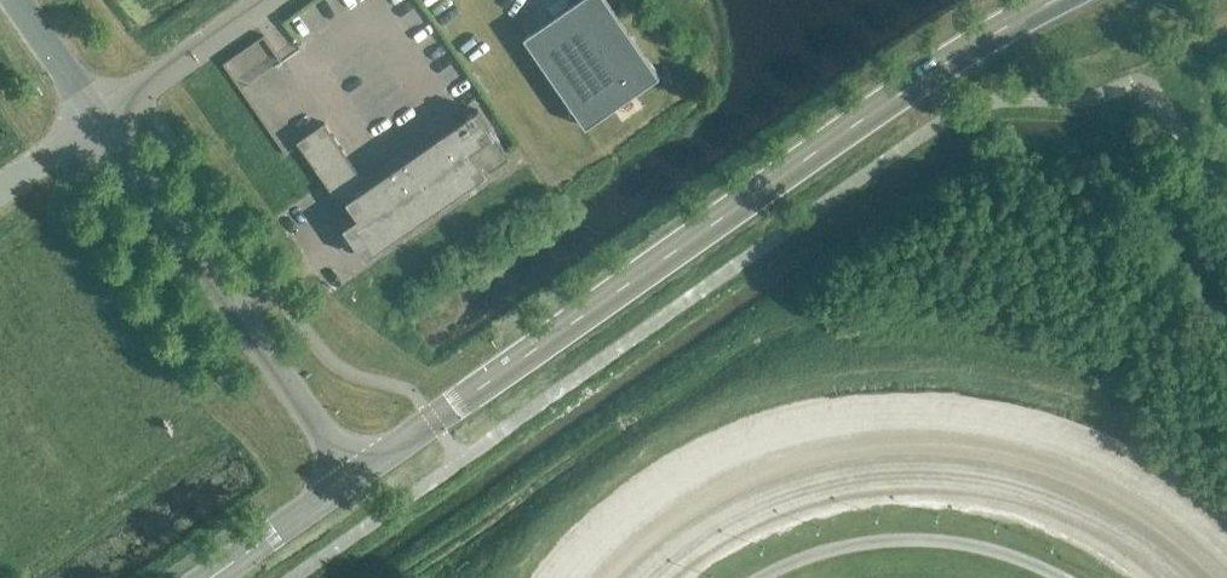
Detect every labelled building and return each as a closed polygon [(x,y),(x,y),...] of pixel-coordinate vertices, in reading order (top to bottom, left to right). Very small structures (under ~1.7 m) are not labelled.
[(587,126),(660,75),(607,0),(578,0),(525,37),(587,126)] [(460,124),(454,116),(366,178),(327,123),(300,141),(344,205),(350,201),(363,219),(357,223),(359,226),(352,230),(360,241),(366,237),(373,247),(382,240),(386,246),(513,157),(509,151),(480,110),(460,124)]
